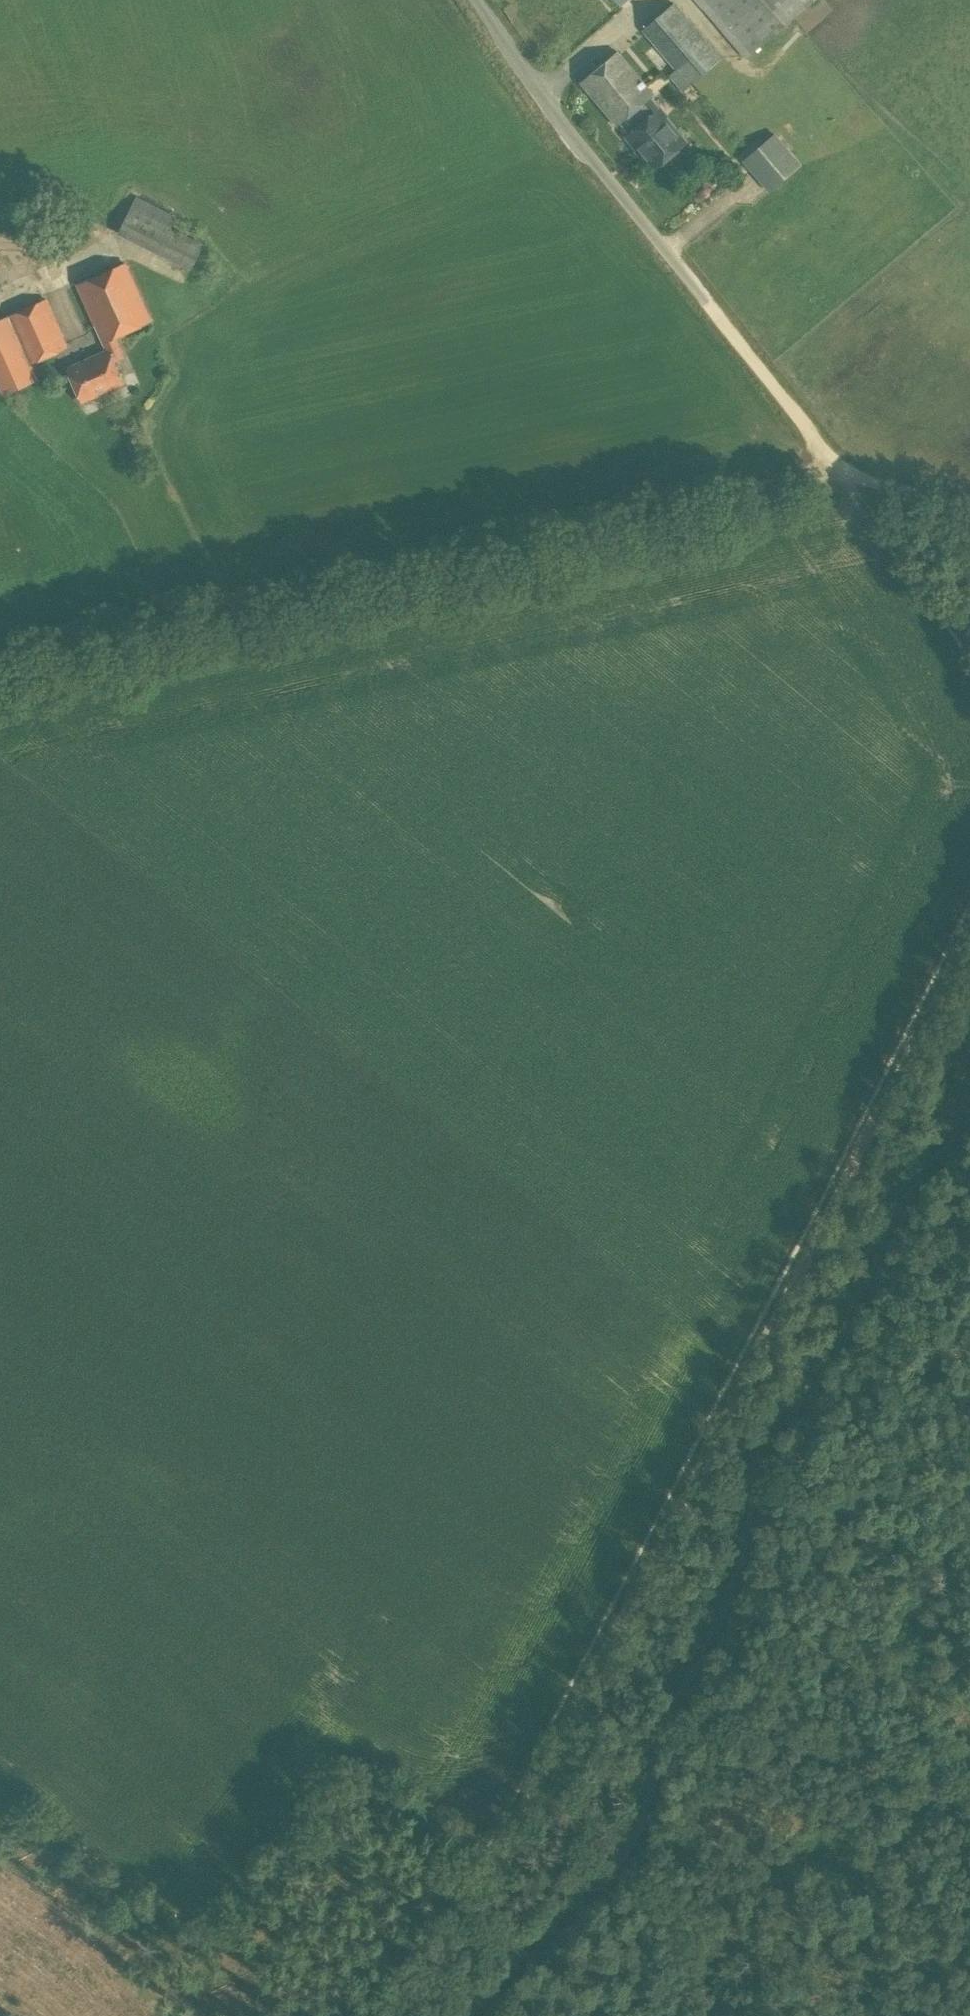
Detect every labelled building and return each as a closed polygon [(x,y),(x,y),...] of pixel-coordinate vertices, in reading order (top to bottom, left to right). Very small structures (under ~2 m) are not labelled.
[(813,0),(695,0),(745,59),(813,0)] [(690,86),(722,58),(674,4),(642,31),(690,86)] [(684,143),(647,100),(652,96),(617,53),(580,84),(616,128),(621,124),(629,134),(624,137),(652,170),(684,143)] [(768,192),(801,165),(775,133),(742,161),(768,192)] [(191,269),(203,244),(132,208),(119,233),(191,269)] [(81,405),(123,386),(113,364),(125,358),(116,338),(151,322),(124,264),(76,286),(106,350),(65,369),(81,405)] [(38,380),(31,363),(68,347),(47,299),(0,320),(0,390),(2,396),(38,380)]
